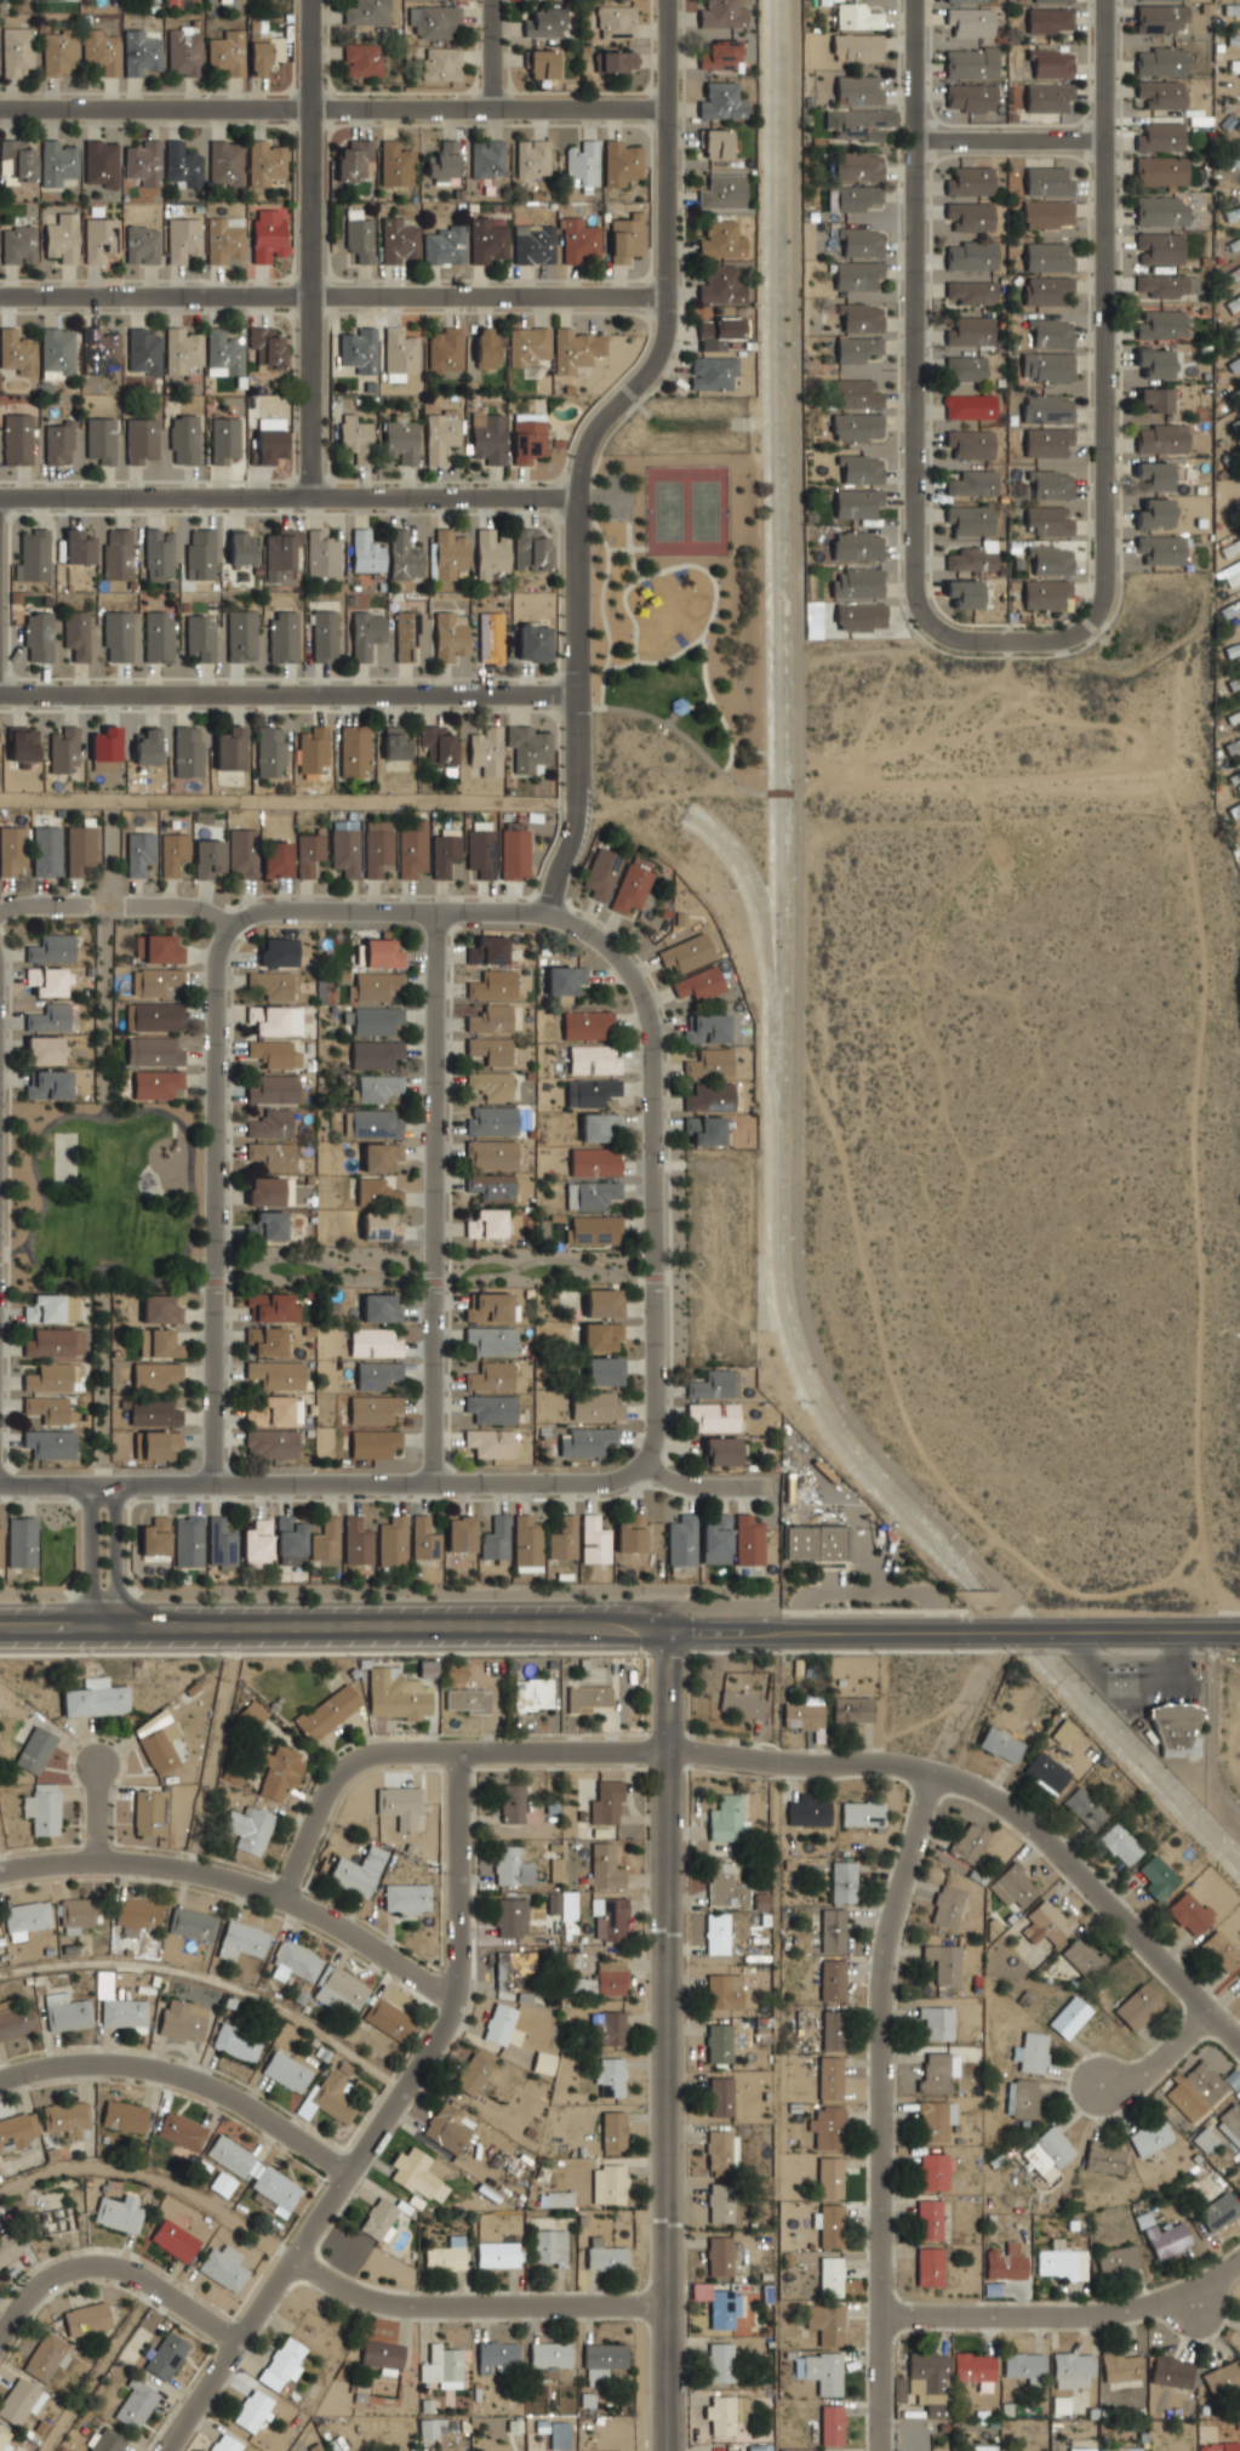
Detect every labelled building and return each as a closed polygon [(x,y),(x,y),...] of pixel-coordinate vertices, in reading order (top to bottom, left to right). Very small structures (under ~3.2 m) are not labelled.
[(389,0),(354,0),(354,2),(343,2),(343,22),(389,22),(389,0)] [(704,9),(698,9),(698,28),(744,27),(744,8),(736,8),(736,0),(704,0),(704,9)] [(837,3),(836,28),(881,29),(881,11),(865,11),(865,4),(837,3)] [(448,36),(448,27),(459,27),(459,5),(408,5),(408,27),(421,27),(421,36),(448,36)] [(635,5),(598,5),(598,36),(635,36),(635,5)] [(1184,34),(1185,6),(1135,5),(1135,33),(1184,34)] [(1230,6),(1232,16),(1239,15),(1239,5),(1230,6)] [(565,35),(565,6),(535,6),(535,18),(524,18),(524,35),(565,35)] [(1028,7),(1028,33),(1073,33),(1073,7),(1028,7)] [(993,8),(949,8),(949,36),(993,36),(993,8)] [(33,25),(2,25),(2,75),(33,75),(33,25)] [(200,27),(168,27),(168,75),(200,75),(200,27)] [(79,28),(44,28),(44,75),(67,75),(67,63),(79,63),(79,28)] [(84,29),(84,63),(97,63),(97,75),(121,75),(121,29),(84,29)] [(125,74),(160,74),(160,39),(148,39),(148,29),(125,29),(125,74)] [(245,29),(221,29),(221,38),(207,38),(207,64),(221,64),(221,75),(245,75),(245,29)] [(832,61),(881,62),(882,35),(833,34),(832,61)] [(250,75),(270,75),(270,39),(250,39),(250,75)] [(739,42),(700,41),(700,69),(739,70),(739,42)] [(383,75),(383,42),(343,42),(343,75),(383,75)] [(461,78),(461,46),(422,46),(422,78),(461,78)] [(527,76),(558,76),(558,47),(527,47),(527,76)] [(996,78),(996,47),(945,47),(945,78),(996,78)] [(1136,76),(1185,75),(1185,48),(1136,49),(1136,76)] [(636,70),(636,50),(598,50),(598,70),(636,70)] [(1028,50),(1028,76),(1072,76),(1072,50),(1028,50)] [(1233,61),(1232,72),(1239,72),(1239,61),(1233,61)] [(875,76),(835,77),(836,104),(882,103),(882,88),(875,88),(875,76)] [(1136,97),(1145,98),(1145,109),(1183,110),(1184,82),(1136,81),(1136,97)] [(697,118),(744,119),(745,99),(735,98),(735,83),(704,82),(704,100),(698,100),(697,118)] [(996,112),(996,84),(947,84),(947,112),(996,112)] [(1069,85),(1025,85),(1025,113),(1069,113),(1069,85)] [(826,109),(825,129),(835,129),(835,140),(882,141),(883,126),(895,126),(896,111),(826,109)] [(1182,123),(1143,122),(1143,134),(1135,134),(1135,151),(1182,151),(1182,123)] [(729,158),(730,130),(703,130),(703,158),(729,158)] [(550,138),(516,137),(516,177),(549,177),(550,138)] [(0,138),(0,182),(35,182),(35,148),(24,148),(24,138),(0,138)] [(76,173),(76,138),(42,138),(42,184),(65,184),(65,173),(76,173)] [(85,184),(119,184),(119,138),(85,138),(85,184)] [(202,152),(183,152),(183,139),(166,138),(166,186),(201,186),(202,152)] [(337,179),(373,179),(373,138),(348,138),(348,148),(337,148),(337,179)] [(415,183),(415,149),(402,149),(402,138),(381,138),(381,183),(415,183)] [(459,138),(438,138),(438,152),(428,152),(428,179),(459,179),(459,138)] [(472,177),(504,177),(504,138),(472,138),(472,177)] [(599,183),(599,138),(577,138),(577,149),(565,149),(565,183),(599,183)] [(642,172),(642,148),(630,148),(630,138),(605,138),(605,184),(629,184),(629,172),(642,172)] [(210,184),(241,184),(241,139),(210,139),(210,184)] [(248,184),(286,184),(286,139),(248,139),(248,184)] [(160,184),(160,141),(125,141),(125,178),(136,178),(136,184),(160,184)] [(881,180),(881,154),(834,153),(834,180),(881,180)] [(1135,186),(1186,185),(1185,157),(1134,158),(1135,186)] [(1228,158),(1224,167),(1239,174),(1239,162),(1228,158)] [(993,166),(945,166),(945,194),(993,194),(993,166)] [(1072,177),(1065,177),(1065,166),(1027,166),(1027,194),(1072,194),(1072,177)] [(743,175),(707,174),(707,190),(697,189),(697,208),(720,208),(720,213),(743,213),(743,175)] [(864,213),(864,203),(881,203),(882,187),(829,186),(828,212),(864,213)] [(1135,225),(1186,225),(1186,198),(1135,197),(1135,225)] [(1072,228),(1072,199),(1023,199),(1023,228),(1072,228)] [(993,230),(993,201),(945,201),(945,221),(956,221),(956,230),(993,230)] [(1221,215),(1224,224),(1239,218),(1239,207),(1221,215)] [(253,209),(253,262),(274,262),(274,253),(285,253),(285,209),(253,209)] [(644,210),(622,210),(622,218),(611,218),(611,263),(633,262),(633,251),(644,251),(644,210)] [(46,223),(46,253),(56,253),(56,263),(78,263),(78,211),(57,211),(57,223),(46,223)] [(207,262),(244,262),(244,216),(207,216),(207,262)] [(406,216),(382,216),(382,262),(419,262),(419,226),(406,226),(406,216)] [(507,227),(493,227),(493,216),(472,216),(472,262),(507,262),(507,227)] [(600,227),(587,227),(587,216),(561,216),(561,262),(587,262),(587,252),(600,252),(600,227)] [(85,263),(105,263),(105,251),(118,251),(118,217),(85,217),(85,263)] [(200,253),(200,217),(168,217),(168,262),(190,262),(190,253),(200,253)] [(345,218),(345,252),(356,252),(356,263),(373,263),(373,218),(345,218)] [(736,220),(704,221),(704,239),(697,239),(698,259),(745,257),(744,237),(737,237),(736,220)] [(126,262),(159,262),(159,223),(126,223),(126,262)] [(555,262),(555,223),(514,223),(514,262),(555,262)] [(2,263),(36,263),(36,224),(2,224),(2,263)] [(464,263),(464,224),(436,224),(436,234),(424,234),(424,263),(464,263)] [(840,256),(882,256),(881,228),(839,230),(840,256)] [(1182,233),(1136,233),(1135,249),(1139,249),(1139,264),(1181,265),(1182,233)] [(1225,244),(1230,253),(1239,249),(1239,237),(1225,244)] [(996,239),(945,239),(945,267),(996,267),(996,239)] [(1025,269),(1072,270),(1072,241),(1025,241),(1025,269)] [(835,291),(875,290),(875,278),(882,278),(881,262),(834,263),(835,291)] [(697,283),(698,303),(742,302),(741,266),(703,267),(703,283),(697,283)] [(1219,278),(1224,286),(1239,278),(1239,266),(1219,278)] [(1024,275),(1024,303),(1062,303),(1062,290),(1072,290),(1072,275),(1024,275)] [(1177,298),(1177,293),(1195,293),(1195,275),(1135,276),(1135,292),(1148,292),(1148,298),(1177,298)] [(945,279),(945,303),(996,303),(996,279),(945,279)] [(1223,306),(1229,314),(1239,307),(1239,295),(1223,306)] [(842,332),(881,332),(881,305),(836,304),(836,315),(842,315),(842,332)] [(1183,311),(1142,311),(1142,322),(1136,322),(1135,338),(1182,339),(1183,311)] [(993,315),(945,315),(945,343),(993,343),(993,315)] [(1072,317),(1029,317),(1029,344),(1072,344),(1072,317)] [(699,318),(698,350),(714,351),(714,339),(742,340),(742,319),(699,318)] [(13,370),(13,376),(35,376),(34,338),(16,340),(16,326),(0,326),(1,370),(13,370)] [(244,338),(224,338),(224,326),(207,326),(207,374),(244,374),(244,338)] [(285,366),(285,336),(274,336),(274,326),(248,326),(248,350),(262,350),(262,366),(285,366)] [(418,337),(405,337),(405,326),(384,326),(384,375),(418,375),(418,337)] [(497,326),(475,326),(475,367),(497,367),(497,326)] [(509,326),(509,365),(550,365),(550,326),(509,326)] [(554,374),(579,374),(579,364),(593,364),(593,354),(605,354),(605,332),(592,332),(592,326),(554,326),(554,374)] [(160,327),(128,327),(128,372),(160,372),(160,327)] [(461,327),(440,327),(440,335),(428,335),(428,375),(461,375),(461,327)] [(42,374),(73,374),(73,329),(42,329),(42,374)] [(166,329),(166,371),(202,371),(202,329),(166,329)] [(354,372),(375,372),(375,329),(339,329),(339,365),(354,365),(354,372)] [(1228,336),(1234,346),(1239,342),(1239,329),(1228,336)] [(84,330),(84,374),(104,374),(104,367),(119,367),(119,330),(84,330)] [(881,338),(837,338),(836,364),(864,364),(864,354),(881,354),(881,338)] [(1170,350),(1135,350),(1135,367),(1143,367),(1143,379),(1170,378),(1170,350)] [(1072,352),(1022,352),(1022,380),(1072,380),(1072,352)] [(984,355),(945,355),(945,380),(984,380),(984,355)] [(690,390),(731,390),(731,376),(736,376),(737,357),(690,357),(690,390)] [(1227,366),(1233,375),(1239,370),(1239,358),(1227,366)] [(873,379),(834,380),(835,408),(882,407),(881,391),(873,391),(873,379)] [(1233,404),(1239,399),(1239,387),(1227,395),(1233,404)] [(1171,388),(1138,388),(1138,404),(1148,404),(1148,412),(1170,413),(1171,388)] [(945,418),(994,418),(994,393),(945,393),(945,418)] [(1023,422),(1073,422),(1073,393),(1023,393),(1023,422)] [(459,410),(427,410),(427,463),(448,463),(448,445),(459,445),(459,410)] [(504,464),(504,411),(472,411),(472,455),(484,455),(484,464),(504,464)] [(339,451),(353,451),(353,464),(371,464),(371,423),(360,423),(360,412),(339,412),(339,451)] [(4,464),(30,464),(30,414),(4,414),(4,464)] [(881,414),(833,414),(832,441),(881,441),(881,414)] [(1230,420),(1235,429),(1239,427),(1239,414),(1230,420)] [(196,464),(196,415),(170,415),(170,464),(196,464)] [(211,464),(239,464),(239,416),(211,416),(211,464)] [(87,418),(87,464),(114,464),(114,418),(87,418)] [(126,418),(126,462),(156,462),(156,418),(126,418)] [(274,455),(285,455),(285,418),(255,418),(255,464),(274,464),(274,455)] [(418,420),(384,420),(384,452),(395,452),(395,463),(418,463),(418,420)] [(514,464),(535,464),(535,456),(547,456),(547,420),(514,420),(514,464)] [(72,464),(72,423),(46,423),(46,464),(72,464)] [(1136,428),(1136,452),(1186,453),(1186,425),(1150,424),(1150,428),(1136,428)] [(1025,427),(1025,455),(1072,455),(1072,427),(1025,427)] [(993,458),(993,428),(947,428),(947,446),(955,446),(955,458),(993,458)] [(1213,462),(1218,472),(1239,461),(1239,449),(1213,462)] [(882,483),(881,456),(839,457),(840,485),(882,483)] [(1170,491),(1171,463),(1135,462),(1135,478),(1143,479),(1142,490),(1170,491)] [(996,494),(996,468),(959,468),(959,480),(945,480),(945,494),(996,494)] [(1028,497),(1072,497),(1072,468),(1028,468),(1028,497)] [(1229,503),(1239,497),(1239,484),(1224,495),(1229,503)] [(875,518),(874,507),(882,506),(882,490),(834,491),(835,518),(875,518)] [(1171,527),(1170,499),(1143,499),(1143,511),(1135,511),(1135,528),(1171,527)] [(994,505),(945,505),(945,532),(994,532),(994,505)] [(1073,506),(1027,506),(1025,534),(1072,534),(1073,506)] [(1229,517),(1234,525),(1239,522),(1239,511),(1229,517)] [(172,580),(172,538),(159,538),(159,528),(145,528),(145,580),(172,580)] [(390,577),(422,577),(422,549),(411,549),(411,528),(390,528),(390,577)] [(435,528),(435,577),(467,577),(467,537),(457,537),(457,528),(435,528)] [(552,537),(539,537),(539,528),(514,528),(514,552),(526,552),(526,568),(552,568),(552,537)] [(65,563),(93,563),(93,538),(81,538),(81,529),(65,529),(65,563)] [(131,577),(131,529),(104,529),(104,577),(131,577)] [(370,542),(370,529),(352,529),(352,571),(384,571),(384,542),(370,542)] [(476,580),(488,580),(488,570),(510,570),(510,538),(496,538),(496,529),(476,529),(476,580)] [(48,530),(17,530),(17,581),(48,581),(48,530)] [(187,578),(213,578),(213,530),(187,530),(187,578)] [(308,530),(308,578),(339,578),(339,540),(324,540),(324,530),(308,530)] [(228,564),(253,564),(253,532),(228,532),(228,564)] [(881,559),(881,532),(832,534),(833,560),(881,559)] [(265,534),(265,575),(295,575),(295,534),(265,534)] [(1182,537),(1135,536),(1135,553),(1142,553),(1142,564),(1181,565),(1182,537)] [(1219,548),(1223,558),(1239,550),(1239,539),(1219,548)] [(1032,574),(1072,574),(1072,545),(1032,545),(1032,574)] [(947,570),(996,570),(996,546),(947,546),(947,570)] [(831,597),(882,598),(882,570),(837,569),(837,581),(831,581),(831,597)] [(1227,588),(1239,582),(1239,570),(1222,578),(1227,588)] [(982,608),(982,578),(945,578),(945,595),(956,595),(956,608),(982,608)] [(1024,608),(1069,608),(1069,578),(1024,578),(1024,608)] [(1223,609),(1227,619),(1239,612),(1239,601),(1223,609)] [(884,630),(885,604),(836,603),(836,629),(884,630)] [(256,609),(228,609),(228,660),(256,660),(256,609)] [(337,661),(337,609),(312,609),(312,661),(337,661)] [(64,649),(74,649),(74,662),(87,662),(87,610),(64,610),(64,649)] [(131,610),(104,610),(104,662),(131,662),(131,610)] [(173,661),(173,610),(145,610),(145,661),(173,661)] [(269,661),(297,661),(297,610),(269,610),(269,661)] [(384,610),(353,610),(353,661),(375,661),(375,638),(384,638),(384,610)] [(395,610),(395,660),(421,660),(421,610),(395,610)] [(457,610),(435,610),(436,661),(458,660),(458,649),(468,649),(468,622),(458,622),(457,610)] [(51,662),(51,611),(25,611),(25,662),(51,662)] [(503,611),(479,611),(479,663),(503,663),(503,611)] [(187,660),(213,660),(213,614),(187,614),(187,660)] [(518,661),(550,661),(550,623),(518,623),(518,661)] [(1223,686),(1228,696),(1239,689),(1239,677),(1223,686)] [(679,702),(682,699),(687,705),(690,706),(680,716),(674,711),(669,706),(676,699),(679,702)] [(326,773),(326,724),(299,724),(299,773),(326,773)] [(341,776),(368,776),(368,724),(341,724),(341,776)] [(444,724),(419,724),(419,751),(432,751),(432,765),(457,765),(457,735),(444,735),(444,724)] [(502,724),(480,724),(480,736),(469,736),(469,763),(480,763),(480,775),(502,775),(502,724)] [(50,735),(50,773),(78,773),(78,725),(61,725),(61,735),(50,735)] [(91,762),(119,762),(119,725),(102,725),(102,735),(91,735),(91,762)] [(257,725),(257,776),(285,776),(285,725),(257,725)] [(384,759),(410,759),(410,735),(398,735),(398,725),(384,725),(384,759)] [(550,762),(552,726),(507,725),(507,748),(516,748),(515,771),(539,773),(539,760),(550,762)] [(175,776),(200,776),(200,726),(175,726),(175,776)] [(136,764),(159,764),(159,728),(136,728),(136,764)] [(216,769),(244,769),(244,728),(216,728),(216,769)] [(36,763),(36,729),(10,729),(10,763),(36,763)] [(1239,750),(1239,738),(1223,746),(1228,755),(1239,750)] [(427,817),(415,817),(415,830),(400,830),(400,878),(417,878),(417,871),(427,871),(427,817)] [(468,868),(479,868),(479,878),(495,878),(495,821),(468,821),(468,868)] [(67,874),(95,874),(95,823),(67,823),(67,874)] [(12,874),(12,863),(27,863),(27,825),(0,825),(0,874),(12,874)] [(61,876),(61,825),(33,825),(33,876),(61,876)] [(530,827),(502,827),(502,878),(530,878),(530,827)] [(258,828),(230,828),(230,878),(258,878),(258,828)] [(332,867),(343,867),(343,878),(359,878),(359,830),(332,830),(332,867)] [(366,878),(381,878),(381,865),(392,865),(392,831),(366,831),(366,878)] [(127,876),(142,876),(142,863),(155,863),(155,832),(127,832),(127,876)] [(162,876),(176,876),(176,857),(190,857),(190,832),(162,832),(162,876)] [(324,860),(324,833),(297,833),(297,877),(313,877),(313,860),(324,860)] [(434,833),(434,878),(448,878),(448,863),(462,863),(462,833),(434,833)] [(195,838),(195,877),(223,877),(223,838),(195,838)] [(291,877),(291,842),(264,842),(264,877),(291,877)] [(623,856),(596,846),(582,886),(591,889),(588,897),(605,904),(623,856)] [(638,910),(654,874),(627,862),(608,908),(623,915),(627,905),(638,910)] [(671,964),(675,974),(714,958),(703,932),(656,952),(663,968),(671,964)] [(74,962),(74,934),(40,934),(40,945),(25,945),(25,962),(74,962)] [(136,934),(136,962),(183,962),(183,945),(175,945),(175,934),(136,934)] [(507,936),(478,936),(478,947),(467,947),(467,964),(507,964),(507,936)] [(296,937),(261,937),(261,965),(296,965),(296,937)] [(402,967),(402,939),(365,939),(365,967),(402,967)] [(548,993),(585,993),(585,965),(548,965),(548,993)] [(725,990),(714,965),(670,983),(676,998),(690,993),(694,1002),(725,990)] [(27,969),(27,986),(36,986),(36,997),(68,997),(68,969),(27,969)] [(132,969),(132,992),(183,992),(183,969),(132,969)] [(480,981),(467,981),(467,997),(515,997),(515,969),(480,969),(480,981)] [(291,999),(292,970),(247,970),(247,987),(259,987),(259,999),(291,999)] [(390,986),(404,985),(404,971),(350,971),(352,999),(390,999),(390,986)] [(183,1030),(183,1002),(128,1002),(128,1030),(183,1030)] [(44,1014),(24,1015),(25,1031),(73,1030),(72,1003),(44,1003),(44,1014)] [(479,1016),(467,1016),(467,1031),(513,1031),(513,1003),(479,1003),(479,1016)] [(301,1005),(247,1005),(247,1025),(257,1025),(257,1034),(301,1034),(301,1005)] [(345,1021),(354,1021),(354,1034),(392,1034),(392,1021),(404,1021),(404,1005),(345,1005),(345,1021)] [(613,1010),(564,1010),(564,1038),(602,1038),(602,1026),(613,1026),(613,1010)] [(728,1042),(728,1014),(691,1015),(691,1031),(682,1031),(683,1043),(728,1042)] [(27,1037),(27,1065),(62,1065),(62,1037),(27,1037)] [(128,1065),(183,1065),(183,1037),(128,1037),(128,1065)] [(510,1037),(467,1037),(467,1051),(479,1051),(479,1065),(510,1065),(510,1037)] [(291,1050),(291,1039),(247,1039),(247,1056),(261,1056),(261,1067),(299,1067),(299,1050),(291,1050)] [(353,1067),(392,1067),(392,1054),(404,1054),(404,1039),(353,1039),(353,1067)] [(619,1044),(570,1044),(570,1072),(619,1072),(619,1044)] [(731,1077),(731,1049),(698,1049),(698,1060),(682,1060),(683,1077),(731,1077)] [(70,1070),(27,1070),(27,1096),(70,1096),(70,1070)] [(133,1099),(181,1099),(181,1071),(133,1071),(133,1099)] [(512,1071),(465,1071),(465,1085),(479,1085),(479,1101),(512,1101),(512,1071)] [(390,1104),(390,1090),(404,1090),(404,1073),(358,1073),(358,1088),(353,1088),(353,1104),(390,1104)] [(298,1075),(257,1075),(257,1087),(246,1087),(246,1104),(298,1104),(298,1075)] [(567,1106),(607,1106),(607,1093),(619,1093),(619,1078),(567,1078),(567,1106)] [(733,1110),(732,1083),(693,1084),(693,1095),(683,1095),(683,1111),(733,1110)] [(518,1134),(518,1107),(465,1107),(465,1134),(518,1134)] [(404,1121),(393,1121),(393,1108),(345,1108),(345,1136),(402,1136),(404,1121)] [(291,1110),(259,1110),(259,1119),(246,1119),(246,1136),(291,1136),(291,1110)] [(582,1112),(582,1141),(619,1141),(619,1112),(582,1112)] [(723,1145),(722,1116),(683,1117),(684,1132),(691,1132),(691,1145),(723,1145)] [(516,1140),(467,1140),(467,1170),(516,1170),(516,1140)] [(295,1142),(246,1142),(246,1159),(262,1159),(262,1172),(295,1172),(295,1142)] [(364,1170),(395,1170),(395,1162),(401,1162),(401,1142),(364,1142),(364,1170)] [(571,1175),(621,1175),(621,1148),(571,1148),(571,1175)] [(514,1175),(465,1175),(465,1191),(480,1191),(480,1203),(514,1203),(514,1175)] [(358,1205),(401,1205),(401,1190),(389,1190),(389,1176),(358,1176),(358,1205)] [(247,1204),(281,1204),(281,1178),(247,1178),(247,1204)] [(567,1209),(608,1209),(608,1198),(622,1198),(622,1181),(567,1181),(567,1209)] [(247,1222),(247,1241),(285,1241),(285,1212),(255,1212),(255,1222),(247,1222)] [(465,1237),(507,1237),(507,1212),(465,1212),(465,1237)] [(401,1239),(401,1213),(364,1213),(364,1239),(401,1239)] [(568,1216),(568,1244),(621,1244),(621,1216),(568,1216)] [(585,1317),(622,1317),(622,1289),(585,1289),(585,1317)] [(513,1321),(513,1292),(467,1292),(467,1321),(513,1321)] [(34,1305),(24,1305),(24,1322),(78,1322),(78,1293),(34,1293),(34,1305)] [(246,1322),(296,1322),(296,1294),(246,1294),(246,1322)] [(399,1294),(364,1294),(364,1322),(399,1322),(399,1294)] [(143,1323),(182,1323),(182,1305),(172,1305),(172,1295),(143,1295),(143,1323)] [(622,1352),(622,1324),(583,1324),(583,1352),(622,1352)] [(35,1340),(24,1340),(24,1357),(82,1356),(82,1327),(35,1328),(35,1340)] [(516,1327),(465,1327),(465,1343),(475,1343),(475,1355),(516,1355),(516,1327)] [(142,1357),(179,1357),(179,1328),(142,1328),(142,1357)] [(284,1356),(284,1328),(247,1328),(247,1356),(284,1356)] [(401,1338),(394,1338),(394,1328),(350,1328),(350,1356),(401,1356),(401,1338)] [(623,1357),(585,1357),(585,1385),(623,1385),(623,1357)] [(356,1389),(388,1389),(388,1375),(401,1375),(401,1361),(356,1361),(356,1389)] [(465,1389),(514,1389),(514,1361),(478,1361),(478,1374),(465,1374),(465,1389)] [(133,1390),(170,1390),(170,1379),(181,1379),(181,1362),(133,1362),(133,1390)] [(258,1390),(302,1390),(302,1362),(245,1362),(245,1379),(258,1379),(258,1390)] [(79,1363),(36,1363),(36,1374),(23,1374),(23,1391),(79,1391),(79,1363)] [(686,1381),(686,1398),(736,1398),(736,1370),(704,1370),(704,1382),(686,1381)] [(572,1420),(623,1420),(623,1402),(615,1402),(615,1392),(572,1392),(572,1420)] [(350,1395),(350,1424),(388,1424),(388,1410),(401,1410),(401,1395),(350,1395)] [(516,1395),(465,1395),(465,1409),(476,1409),(476,1423),(516,1423),(516,1395)] [(257,1407),(245,1407),(245,1424),(301,1424),(301,1396),(257,1396),(257,1407)] [(44,1425),(73,1425),(73,1410),(67,1410),(67,1397),(23,1397),(23,1414),(44,1414),(44,1425)] [(131,1425),(181,1425),(181,1408),(172,1408),(172,1397),(131,1397),(131,1425)] [(737,1404),(686,1404),(686,1421),(695,1421),(695,1432),(737,1432),(737,1404)] [(561,1435),(561,1454),(605,1454),(605,1443),(618,1443),(618,1426),(568,1426),(568,1435),(561,1435)] [(514,1427),(465,1427),(465,1442),(476,1442),(476,1457),(514,1457),(514,1427)] [(296,1429),(245,1429),(245,1457),(296,1457),(296,1429)] [(352,1457),(400,1457),(400,1429),(352,1429),(352,1457)] [(170,1448),(179,1448),(179,1430),(139,1430),(139,1458),(170,1458),(170,1448)] [(74,1459),(74,1431),(23,1431),(23,1448),(33,1448),(33,1459),(74,1459)] [(738,1438),(704,1438),(704,1466),(738,1465),(738,1438)] [(616,1553),(644,1552),(643,1512),(627,1512),(627,1522),(615,1522),(616,1553)] [(667,1574),(692,1574),(692,1565),(694,1565),(695,1514),(678,1513),(678,1522),(668,1522),(667,1574)] [(702,1524),(701,1563),(729,1563),(730,1513),(714,1513),(714,1524),(702,1524)] [(507,1559),(508,1514),(491,1514),(491,1534),(480,1534),(480,1559),(507,1559)] [(514,1514),(514,1572),(542,1572),(542,1523),(531,1523),(531,1514),(514,1514)] [(547,1533),(548,1559),(577,1558),(575,1514),(559,1514),(559,1533),(547,1533)] [(609,1529),(599,1530),(598,1514),(581,1515),(582,1563),(610,1563),(609,1529)] [(735,1565),(763,1565),(763,1521),(752,1521),(752,1514),(735,1514),(735,1565)] [(361,1515),(344,1515),(344,1564),(372,1564),(372,1530),(361,1530),(361,1515)] [(378,1566),(406,1566),(406,1515),(389,1515),(390,1524),(378,1524),(378,1566)] [(440,1559),(440,1533),(429,1533),(429,1515),(412,1515),(413,1559),(440,1559)] [(474,1551),(474,1516),(446,1515),(446,1551),(474,1551)] [(169,1556),(169,1516),(152,1516),(152,1526),(140,1526),(141,1556),(169,1556)] [(209,1564),(218,1564),(218,1570),(236,1570),(235,1530),(225,1530),(225,1516),(208,1516),(209,1564)] [(304,1523),(293,1523),(293,1516),(276,1516),(276,1564),(304,1564),(304,1523)] [(338,1516),(321,1516),(321,1533),(310,1534),(310,1560),(339,1559),(338,1516)] [(10,1517),(10,1568),(36,1568),(36,1517),(10,1517)] [(203,1566),(202,1517),(174,1517),(175,1567),(203,1566)] [(269,1518),(253,1518),(253,1529),(242,1529),(243,1561),(270,1561),(269,1518)] [(784,1559),(844,1560),(845,1528),(785,1526),(784,1559)] [(368,1665),(368,1717),(422,1718),(423,1678),(401,1677),(401,1666),(368,1665)] [(64,1715),(130,1712),(128,1686),(110,1686),(109,1675),(85,1676),(85,1688),(63,1689),(64,1715)] [(514,1677),(514,1710),(552,1710),(552,1677),(514,1677)] [(292,1715),(307,1740),(364,1708),(349,1682),(292,1715)] [(611,1711),(611,1686),(567,1686),(567,1711),(611,1711)] [(491,1712),(491,1688),(446,1688),(446,1712),(491,1712)] [(762,1720),(767,1697),(722,1688),(719,1712),(762,1720)] [(872,1695),(834,1695),(834,1722),(872,1722),(872,1695)] [(241,1710),(257,1725),(269,1712),(255,1698),(241,1710)] [(823,1727),(823,1699),(783,1699),(783,1727),(823,1727)] [(1198,1755),(1198,1737),(1196,1737),(1198,1704),(1155,1703),(1155,1755),(1198,1755)] [(1075,1729),(1063,1719),(1049,1736),(1061,1746),(1075,1729)] [(168,1739),(179,1734),(172,1720),(137,1735),(155,1774),(179,1763),(168,1739)] [(1013,1763),(1025,1740),(989,1722),(977,1746),(1013,1763)] [(57,1734),(34,1723),(15,1762),(38,1774),(57,1734)] [(308,1754),(279,1744),(275,1754),(263,1749),(259,1762),(269,1766),(259,1795),(280,1802),(285,1789),(295,1792),(308,1754)] [(1073,1773),(1038,1749),(1021,1773),(1056,1797),(1073,1773)] [(593,1823),(622,1823),(622,1779),(593,1779),(593,1823)] [(59,1834),(59,1783),(34,1783),(34,1795),(23,1795),(23,1819),(34,1819),(34,1834),(59,1834)] [(501,1783),(501,1823),(524,1823),(524,1783),(501,1783)] [(1061,1803),(1090,1831),(1109,1812),(1079,1783),(1061,1803)] [(422,1786),(377,1786),(377,1814),(398,1814),(398,1830),(422,1830),(422,1786)] [(160,1789),(135,1789),(135,1831),(160,1831),(160,1789)] [(709,1840),(742,1840),(742,1792),(719,1792),(719,1805),(709,1805),(709,1840)] [(789,1824),(830,1824),(830,1800),(789,1800),(789,1824)] [(841,1801),(841,1826),(885,1826),(885,1801),(841,1801)] [(275,1814),(247,1803),(244,1813),(230,1808),(222,1829),(239,1835),(235,1847),(261,1856),(275,1814)] [(973,1865),(992,1831),(967,1818),(949,1852),(973,1865)] [(1144,1848),(1115,1819),(1097,1839),(1125,1866),(1144,1848)] [(615,1841),(590,1841),(590,1886),(625,1886),(625,1865),(615,1865),(615,1841)] [(379,1869),(388,1851),(370,1842),(361,1859),(379,1869)] [(533,1885),(533,1858),(520,1858),(520,1845),(493,1845),(493,1885),(533,1885)] [(1141,1883),(1158,1900),(1181,1879),(1154,1852),(1138,1868),(1148,1877),(1141,1883)] [(326,1881),(366,1899),(378,1874),(338,1854),(326,1881)] [(1044,1886),(1015,1857),(988,1885),(1007,1904),(1015,1898),(1023,1906),(1044,1886)] [(748,1883),(733,1883),(733,1860),(708,1860),(708,1904),(748,1904),(748,1883)] [(833,1902),(857,1902),(857,1860),(833,1860),(833,1902)] [(429,1883),(385,1882),(384,1910),(429,1910),(429,1883)] [(964,1889),(939,1883),(930,1921),(954,1928),(964,1889)] [(1192,1938),(1215,1915),(1187,1887),(1164,1910),(1192,1938)] [(576,1933),(576,1892),(561,1892),(561,1933),(576,1933)] [(1024,1917),(1030,1923),(1022,1932),(1034,1944),(1044,1934),(1055,1945),(1076,1922),(1046,1893),(1024,1917)] [(526,1897),(496,1897),(496,1936),(526,1936),(526,1897)] [(593,1939),(628,1939),(628,1897),(593,1897),(593,1939)] [(61,1898),(61,1932),(81,1932),(81,1926),(104,1926),(104,1898),(61,1898)] [(115,1925),(124,1926),(124,1936),(137,1936),(138,1925),(159,1926),(160,1899),(116,1898),(115,1925)] [(7,1932),(51,1927),(47,1899),(4,1905),(7,1932)] [(167,1931),(198,1937),(200,1925),(212,1927),(215,1914),(173,1904),(167,1931)] [(817,1951),(845,1951),(845,1908),(817,1908),(817,1951)] [(728,1953),(728,1913),(707,1913),(707,1953),(728,1953)] [(261,1956),(268,1931),(228,1917),(216,1955),(234,1960),(238,1949),(261,1956)] [(1215,1928),(1199,1944),(1227,1972),(1239,1959),(1239,1954),(1215,1928)] [(1087,1979),(1107,1959),(1080,1933),(1061,1953),(1087,1979)] [(313,1982),(324,1956),(281,1938),(267,1973),(285,1980),(288,1971),(313,1982)] [(936,1984),(959,1984),(959,1944),(922,1944),(922,1956),(936,1956),(936,1984)] [(496,1951),(496,1991),(522,1991),(522,1982),(533,1982),(533,1951),(496,1951)] [(627,1994),(627,1959),(595,1959),(595,1994),(627,1994)] [(845,2000),(845,1959),(822,1959),(822,2000),(845,2000)] [(370,1984),(330,1966),(314,1999),(353,2018),(370,1984)] [(743,1973),(708,1973),(708,2007),(743,2007),(743,1973)] [(1164,2003),(1143,1983),(1113,2012),(1133,2034),(1164,2003)] [(91,2027),(90,1999),(74,2000),(73,1985),(46,1987),(48,2029),(91,2027)] [(1048,2025),(1067,2040),(1092,2010),(1074,1994),(1048,2025)] [(362,2018),(399,2041),(413,2017),(377,1995),(362,2018)] [(158,2033),(200,2042),(207,2005),(166,1996),(158,2033)] [(102,2025),(145,2025),(145,1999),(102,1999),(102,2025)] [(35,2029),(28,2005),(16,2008),(13,2000),(0,2004),(0,2039),(35,2029)] [(482,2037),(518,2048),(524,2029),(513,2027),(518,2008),(495,2001),(482,2037)] [(919,2039),(953,2039),(953,2006),(919,2006),(919,2039)] [(823,2050),(844,2050),(844,2010),(823,2010),(823,2050)] [(592,2044),(625,2044),(625,2011),(602,2011),(602,2023),(592,2023),(592,2044)] [(263,2037),(221,2020),(211,2046),(252,2063),(263,2037)] [(731,2063),(731,2023),(708,2023),(708,2063),(731,2063)] [(1046,2073),(1047,2033),(1022,2033),(1021,2073),(1046,2073)] [(261,2071),(299,2093),(313,2070),(274,2047),(261,2071)] [(474,2097),(495,2060),(473,2050),(453,2086),(474,2097)] [(532,2069),(552,2074),(556,2054),(537,2050),(532,2069)] [(922,2053),(922,2092),(952,2092),(952,2053),(922,2053)] [(818,2099),(841,2099),(841,2056),(819,2054),(818,2099)] [(625,2096),(625,2056),(595,2056),(595,2096),(625,2096)] [(1193,2125),(1239,2080),(1239,2077),(1233,2070),(1222,2081),(1201,2060),(1165,2096),(1193,2125)] [(348,2079),(326,2067),(305,2102),(344,2124),(356,2103),(339,2093),(348,2079)] [(733,2115),(733,2075),(709,2075),(709,2115),(733,2115)] [(1008,2117),(1041,2117),(1041,2080),(1008,2080),(1008,2117)] [(456,2155),(473,2126),(458,2117),(463,2111),(442,2098),(421,2133),(456,2155)] [(1236,2098),(1215,2121),(1239,2147),(1239,2102),(1236,2098)] [(954,2101),(919,2101),(919,2139),(945,2139),(945,2126),(954,2126),(954,2101)] [(42,2104),(43,2132),(65,2131),(65,2138),(80,2138),(80,2128),(85,2128),(84,2103),(42,2104)] [(145,2132),(147,2105),(103,2103),(102,2129),(145,2132)] [(844,2104),(812,2104),(812,2148),(844,2148),(844,2104)] [(602,2150),(627,2150),(627,2109),(602,2109),(602,2150)] [(197,2153),(207,2128),(166,2110),(155,2135),(197,2153)] [(28,2144),(26,2137),(39,2134),(32,2111),(0,2120),(0,2152),(28,2144)] [(1173,2141),(1164,2117),(1128,2134),(1139,2156),(1173,2141)] [(1018,2155),(1045,2182),(1079,2149),(1052,2122),(1018,2155)] [(1222,2143),(1207,2125),(1193,2137),(1207,2155),(1222,2143)] [(707,2128),(707,2168),(737,2168),(737,2128),(707,2128)] [(259,2160),(219,2133),(205,2154),(245,2181),(259,2160)] [(1124,2143),(1088,2142),(1087,2170),(1122,2171),(1124,2143)] [(390,2177),(436,2205),(450,2185),(424,2170),(432,2158),(411,2145),(390,2177)] [(919,2189),(948,2189),(948,2153),(919,2153),(919,2189)] [(817,2198),(841,2198),(841,2155),(817,2155),(817,2198)] [(593,2204),(627,2204),(627,2164),(593,2164),(593,2204)] [(247,2198),(286,2218),(302,2186),(263,2167),(247,2198)] [(226,2198),(236,2181),(218,2171),(208,2187),(226,2198)] [(708,2183),(708,2222),(735,2222),(735,2183),(708,2183)] [(575,2190),(547,2190),(547,2207),(575,2207),(575,2190)] [(1239,2213),(1239,2211),(1226,2191),(1195,2213),(1210,2234),(1239,2213)] [(92,2222),(135,2235),(143,2209),(135,2206),(137,2198),(123,2194),(121,2202),(100,2196),(92,2222)] [(398,2207),(379,2195),(358,2228),(384,2245),(398,2223),(390,2219),(398,2207)] [(918,2239),(941,2239),(941,2199),(918,2199),(918,2239)] [(842,2204),(818,2204),(818,2247),(842,2247),(842,2204)] [(1192,2245),(1182,2222),(1158,2233),(1148,2211),(1137,2217),(1156,2261),(1192,2245)] [(148,2240),(185,2264),(200,2242),(163,2217),(148,2240)] [(23,2251),(8,2229),(0,2235),(0,2267),(23,2251)] [(566,2229),(533,2229),(533,2265),(566,2265),(566,2229)] [(424,2247),(424,2268),(469,2268),(469,2235),(448,2235),(448,2247),(424,2247)] [(731,2274),(731,2261),(741,2261),(741,2236),(708,2236),(708,2274),(731,2274)] [(1024,2253),(1017,2253),(1017,2240),(1004,2240),(1004,2251),(985,2251),(985,2279),(1024,2279),(1024,2253)] [(476,2267),(518,2267),(518,2241),(476,2241),(476,2267)] [(241,2255),(223,2244),(218,2252),(210,2247),(195,2270),(234,2294),(248,2271),(236,2264),(241,2255)] [(1102,2276),(1138,2268),(1133,2244),(1097,2252),(1102,2276)] [(627,2268),(627,2246),(588,2246),(588,2268),(627,2268)] [(916,2285),(942,2285),(942,2247),(916,2247),(916,2285)] [(1086,2250),(1038,2250),(1038,2279),(1086,2279),(1086,2250)] [(844,2256),(819,2256),(819,2296),(844,2296),(844,2256)] [(742,2315),(742,2290),(710,2288),(709,2327),(735,2327),(735,2315),(742,2315)] [(104,2299),(63,2310),(70,2337),(112,2326),(104,2299)] [(844,2345),(844,2304),(806,2304),(806,2331),(819,2331),(819,2345),(844,2345)] [(72,2344),(46,2327),(22,2367),(42,2381),(56,2360),(59,2362),(72,2344)] [(190,2345),(168,2331),(144,2366),(166,2381),(190,2345)] [(309,2347),(284,2333),(265,2369),(290,2382),(309,2347)] [(404,2343),(364,2339),(361,2367),(401,2371),(404,2343)] [(479,2341),(479,2372),(491,2372),(491,2362),(516,2362),(516,2341),(479,2341)] [(571,2342),(530,2342),(530,2369),(541,2369),(541,2377),(558,2377),(558,2366),(571,2366),(571,2342)] [(732,2342),(708,2342),(708,2382),(732,2382),(732,2342)] [(627,2343),(585,2343),(585,2377),(606,2377),(606,2367),(627,2367),(627,2343)] [(462,2387),(463,2345),(429,2344),(429,2361),(419,2361),(419,2379),(438,2379),(438,2386),(462,2387)] [(1103,2350),(1103,2379),(1141,2379),(1141,2350),(1103,2350)] [(1044,2353),(1005,2352),(1005,2381),(1044,2381),(1044,2353)] [(1055,2352),(1055,2387),(1092,2387),(1092,2352),(1055,2352)] [(842,2396),(842,2353),(802,2353),(802,2378),(817,2378),(817,2396),(842,2396)] [(910,2354),(910,2404),(925,2404),(925,2416),(948,2416),(949,2354),(910,2354)] [(955,2354),(955,2379),(994,2379),(994,2354),(955,2354)] [(1190,2387),(1194,2359),(1155,2354),(1152,2382),(1190,2387)] [(1239,2392),(1239,2366),(1206,2366),(1206,2392),(1239,2392)] [(34,2412),(46,2393),(18,2375),(0,2404),(0,2415),(17,2427),(28,2409),(34,2412)] [(113,2415),(136,2430),(160,2394),(136,2378),(113,2415)] [(274,2401),(253,2387),(232,2418),(252,2433),(274,2401)] [(745,2419),(745,2395),(707,2395),(707,2434),(735,2434),(735,2419),(745,2419)] [(844,2406),(821,2406),(821,2446),(844,2446),(844,2406)] [(438,2418),(421,2418),(421,2436),(438,2436),(438,2418)] [(550,2449),(571,2449),(571,2419),(550,2419),(550,2449)] [(126,2440),(102,2424),(84,2450),(119,2450),(126,2440)] [(16,2438),(0,2428),(0,2450),(8,2450),(16,2438)] [(223,2432),(209,2450),(239,2450),(242,2446),(223,2432)] [(1201,2441),(1201,2450),(1239,2450),(1239,2441),(1201,2441)]
